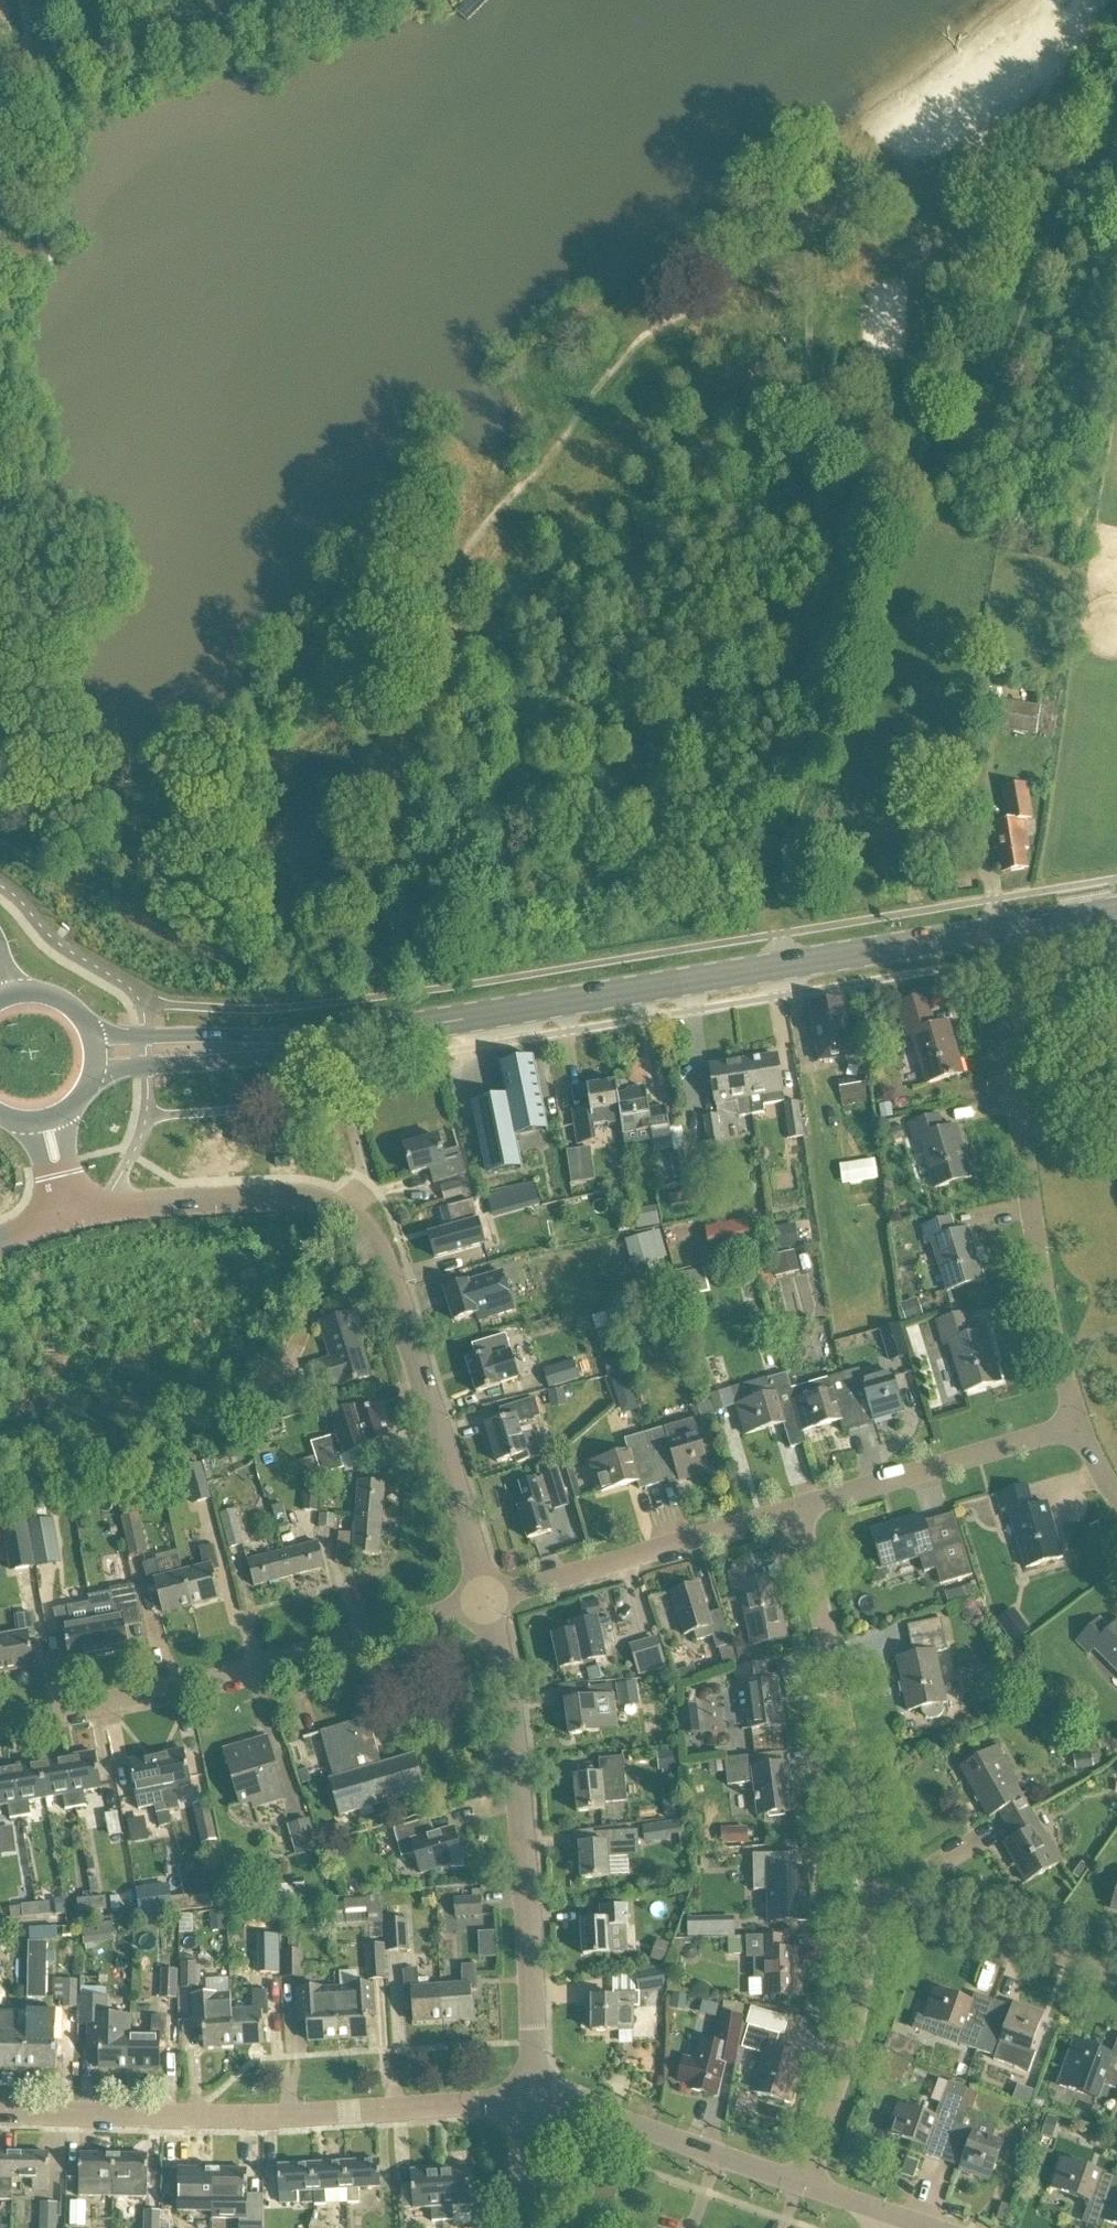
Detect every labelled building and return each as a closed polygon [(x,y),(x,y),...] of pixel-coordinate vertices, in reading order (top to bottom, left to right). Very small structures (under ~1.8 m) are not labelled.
[(1041,708),(1004,702),(1000,731),(1036,737),(1041,708)] [(1024,822),(1032,821),(1027,786),(1002,790),(1008,824),(990,826),(994,852),(998,852),(1002,875),(1028,871),(1025,852),(1029,852),(1024,822)] [(934,1026),(930,1012),(925,997),(895,1006),(900,1021),(905,1037),(911,1035),(926,1085),(962,1074),(947,1022),(934,1026)] [(818,1064),(853,1059),(844,1001),(810,1007),(818,1064)] [(776,1057),(742,1063),(751,1116),(764,1114),(763,1107),(784,1103),(776,1057)] [(534,1060),(501,1067),(507,1098),(474,1105),(489,1175),(522,1168),(515,1137),(549,1129),(534,1060)] [(751,1116),(742,1063),(708,1068),(711,1089),(713,1104),(736,1100),(737,1107),(739,1118),(751,1116)] [(864,1078),(839,1082),(841,1097),(866,1094),(864,1078)] [(571,1113),(577,1146),(595,1144),(593,1130),(621,1126),(616,1094),(614,1083),(585,1087),(589,1110),(571,1113)] [(643,1090),(616,1094),(621,1126),(623,1137),(650,1133),(653,1152),(672,1149),(665,1108),(647,1111),(643,1090)] [(803,1138),(798,1103),(784,1105),(789,1140),(803,1138)] [(891,1105),(879,1107),(882,1120),(893,1118),(891,1105)] [(706,1141),(709,1153),(724,1151),(718,1116),(703,1118),(706,1141)] [(934,1189),(971,1178),(956,1127),(943,1131),(938,1116),(909,1125),(914,1141),(919,1140),(934,1189)] [(890,1130),(893,1142),(905,1139),(902,1127),(890,1130)] [(439,1184),(465,1176),(458,1150),(441,1155),(437,1139),(403,1149),(411,1177),(435,1170),(439,1184)] [(589,1149),(566,1153),(571,1184),(594,1181),(589,1149)] [(685,1154),(670,1156),(674,1180),(689,1177),(685,1154)] [(881,1157),(846,1163),(850,1184),(885,1178),(881,1157)] [(467,1180),(441,1188),(445,1203),(472,1195),(467,1180)] [(689,1206),(686,1194),(669,1197),(671,1209),(689,1206)] [(454,1208),(441,1211),(447,1231),(429,1236),(436,1259),(468,1250),(485,1246),(473,1203),(466,1204),(454,1208)] [(620,1220),(616,1227),(618,1235),(631,1232),(628,1218),(620,1220)] [(946,1292),(984,1281),(968,1229),(954,1233),(950,1220),(922,1228),(927,1245),(931,1243),(946,1292)] [(748,1222),(726,1225),(731,1253),(752,1249),(748,1222)] [(776,1229),(779,1250),(799,1247),(796,1225),(776,1229)] [(667,1259),(659,1234),(638,1240),(646,1266),(667,1259)] [(767,1282),(808,1273),(804,1253),(762,1262),(767,1282)] [(686,1292),(714,1289),(711,1266),(683,1270),(686,1292)] [(454,1322),(476,1316),(478,1323),(515,1312),(503,1272),(468,1283),(445,1290),(454,1322)] [(914,1304),(901,1308),(906,1323),(919,1319),(914,1304)] [(316,1393),(341,1385),(341,1387),(369,1378),(353,1328),(360,1326),(356,1314),(321,1325),(332,1358),(307,1366),(316,1393)] [(964,1394),(1000,1382),(985,1331),(972,1335),(966,1314),(936,1323),(943,1346),(948,1344),(964,1394)] [(881,1331),(889,1362),(909,1358),(901,1327),(881,1331)] [(475,1393),(499,1386),(518,1380),(510,1353),(512,1353),(507,1336),(493,1340),(472,1346),(476,1359),(466,1362),(475,1393)] [(620,1360),(608,1363),(611,1377),(624,1374),(620,1360)] [(579,1381),(574,1364),(544,1372),(549,1390),(579,1381)] [(859,1370),(842,1375),(859,1430),(874,1425),(873,1422),(903,1413),(892,1374),(863,1383),(859,1370)] [(807,1445),(803,1433),(795,1403),(791,1391),(787,1375),(732,1390),(745,1438),(783,1426),(791,1450),(807,1445)] [(827,1381),(791,1391),(795,1403),(803,1433),(839,1422),(843,1435),(859,1430),(842,1375),(827,1379),(827,1381)] [(611,1380),(616,1397),(632,1393),(628,1376),(611,1380)] [(299,1385),(267,1395),(259,1397),(266,1421),(274,1419),(286,1415),(286,1417),(307,1411),(299,1385)] [(548,1392),(551,1410),(566,1407),(564,1390),(548,1392)] [(722,1393),(710,1397),(716,1414),(727,1411),(722,1393)] [(485,1427),(497,1465),(515,1459),(517,1465),(540,1457),(533,1435),(522,1439),(517,1425),(539,1418),(533,1399),(510,1407),(513,1417),(485,1427)] [(355,1416),(353,1411),(330,1419),(344,1460),(368,1452),(366,1448),(388,1441),(377,1408),(355,1416)] [(694,1421),(644,1436),(659,1485),(678,1479),(679,1482),(709,1473),(694,1421)] [(640,1491),(659,1485),(644,1436),(624,1442),(628,1454),(591,1465),(600,1493),(637,1482),(640,1491)] [(182,1469),(185,1479),(193,1505),(213,1499),(201,1463),(182,1469)] [(550,1503),(566,1499),(558,1471),(542,1476),(542,1478),(520,1485),(526,1507),(518,1509),(527,1540),(551,1533),(543,1506),(550,1503)] [(359,1483),(356,1519),(381,1522),(384,1485),(359,1483)] [(1026,1570),(1062,1559),(1046,1505),(1033,1509),(1026,1488),(998,1496),(1005,1520),(1011,1518),(1026,1570)] [(305,1490),(302,1511),(317,1513),(319,1491),(305,1490)] [(282,1506),(272,1509),(274,1518),(284,1515),(282,1506)] [(120,1514),(121,1516),(129,1557),(148,1554),(138,1510),(120,1514)] [(235,1510),(220,1514),(229,1548),(244,1545),(235,1510)] [(24,1514),(2,1519),(12,1572),(34,1568),(24,1514)] [(319,1528),(337,1531),(339,1517),(320,1515),(319,1528)] [(922,1518),(870,1533),(881,1569),(919,1558),(924,1574),(936,1571),(940,1587),(971,1578),(953,1516),(923,1524),(922,1518)] [(381,1522),(356,1519),(352,1556),(378,1558),(381,1522)] [(50,1520),(29,1524),(29,1526),(36,1568),(58,1564),(50,1520)] [(286,1524),(277,1526),(280,1536),(289,1533),(286,1524)] [(281,1554),(288,1579),(323,1569),(316,1544),(281,1554)] [(179,1556),(191,1607),(220,1599),(213,1573),(218,1571),(212,1548),(199,1551),(204,1569),(184,1574),(179,1556)] [(252,1589),(288,1579),(281,1554),(245,1564),(252,1589)] [(191,1607),(179,1556),(142,1566),(148,1589),(155,1588),(162,1615),(191,1607)] [(740,1594),(748,1632),(751,1648),(785,1642),(782,1625),(772,1578),(754,1581),(752,1570),(728,1574),(732,1596),(740,1594)] [(111,1593),(88,1597),(90,1604),(93,1623),(99,1655),(128,1650),(124,1623),(132,1622),(141,1620),(135,1585),(110,1589),(111,1593)] [(718,1650),(720,1649),(726,1666),(735,1663),(719,1612),(708,1615),(698,1586),(671,1595),(684,1637),(695,1634),(697,1642),(713,1636),(718,1650)] [(598,1602),(580,1605),(584,1620),(601,1616),(598,1602)] [(67,1608),(54,1610),(58,1635),(64,1634),(69,1661),(99,1655),(93,1623),(90,1604),(67,1608)] [(4,1672),(34,1666),(29,1641),(35,1640),(30,1615),(17,1617),(20,1636),(0,1640),(0,1647),(4,1672)] [(1007,1615),(997,1623),(1013,1646),(1024,1639),(1007,1615)] [(943,1713),(944,1704),(945,1704),(935,1654),(947,1652),(941,1621),(910,1626),(916,1656),(897,1659),(907,1711),(920,1709),(926,1718),(931,1720),(939,1719),(943,1713)] [(1110,1632),(1099,1621),(1077,1642),(1090,1656),(1095,1650),(1116,1672),(1116,1625),(1110,1632)] [(583,1667),(582,1666),(603,1661),(595,1622),(570,1628),(571,1634),(551,1638),(558,1672),(583,1667)] [(629,1646),(639,1678),(667,1670),(658,1637),(629,1646)] [(765,1682),(763,1664),(734,1668),(740,1712),(747,1711),(750,1731),(782,1727),(776,1681),(765,1682)] [(602,1668),(588,1671),(590,1683),(605,1679),(602,1668)] [(617,1685),(620,1706),(620,1709),(638,1707),(635,1682),(617,1685)] [(616,1706),(613,1685),(587,1689),(589,1699),(564,1703),(568,1737),(616,1731),(613,1707),(616,1706)] [(696,1708),(681,1710),(682,1724),(697,1722),(696,1708)] [(320,1734),(333,1780),(379,1767),(370,1735),(372,1734),(371,1730),(368,1731),(366,1721),(320,1734)] [(252,1808),(283,1799),(266,1740),(223,1753),(239,1805),(250,1801),(252,1808)] [(1029,1813),(1008,1776),(1010,1774),(996,1748),(972,1762),(979,1773),(967,1780),(989,1820),(999,1814),(1006,1826),(1029,1813)] [(163,1792),(164,1792),(169,1812),(180,1810),(177,1789),(191,1786),(183,1751),(155,1757),(163,1792)] [(676,1775),(674,1752),(661,1753),(663,1776),(676,1775)] [(67,1759),(73,1796),(101,1791),(95,1754),(67,1759)] [(1074,1756),(1076,1770),(1094,1768),(1092,1754),(1074,1756)] [(135,1799),(163,1792),(155,1757),(127,1764),(135,1799)] [(413,1757),(379,1767),(333,1780),(333,1781),(328,1782),(338,1816),(423,1791),(413,1757)] [(577,1814),(590,1813),(591,1822),(605,1820),(604,1811),(604,1806),(627,1803),(627,1802),(626,1796),(624,1781),(622,1758),(598,1761),(600,1777),(573,1780),(577,1814)] [(758,1817),(793,1813),(788,1766),(753,1770),(751,1758),(724,1761),(727,1787),(754,1784),(758,1817)] [(67,1759),(39,1764),(45,1800),(73,1796),(67,1759)] [(39,1764),(11,1769),(17,1805),(45,1800),(39,1764)] [(17,1805),(11,1769),(0,1771),(0,1808),(17,1805)] [(307,1772),(298,1775),(302,1788),(310,1785),(307,1772)] [(210,1803),(194,1807),(201,1845),(218,1842),(210,1803)] [(1051,1852),(1029,1813),(1006,1826),(1014,1840),(1003,1846),(1026,1885),(1062,1865),(1053,1850),(1051,1852)] [(156,1838),(154,1818),(137,1819),(139,1840),(156,1838)] [(288,1827),(297,1858),(319,1851),(310,1820),(288,1827)] [(454,1829),(428,1837),(423,1821),(394,1830),(402,1857),(416,1853),(422,1873),(449,1865),(450,1868),(465,1868),(464,1849),(459,1849),(454,1829)] [(683,1835),(681,1822),(643,1827),(645,1844),(668,1840),(667,1837),(683,1835)] [(342,1825),(325,1831),(329,1844),(346,1838),(342,1825)] [(6,1827),(8,1852),(22,1851),(21,1826),(6,1827)] [(747,1827),(730,1828),(730,1843),(747,1843),(747,1827)] [(608,1860),(639,1858),(637,1832),(603,1835),(604,1844),(578,1846),(581,1880),(609,1879),(608,1860)] [(754,1892),(767,1892),(767,1906),(770,1906),(770,1924),(807,1923),(806,1871),(791,1871),(790,1856),(753,1857),(754,1892)] [(209,1893),(188,1896),(189,1911),(222,1907),(220,1889),(209,1891),(209,1893)] [(422,1893),(423,1908),(435,1907),(434,1892),(422,1893)] [(138,1902),(140,1917),(189,1911),(188,1896),(138,1902)] [(453,1899),(455,1918),(483,1916),(481,1896),(453,1899)] [(345,1900),(346,1912),(367,1910),(368,1918),(382,1917),(380,1897),(345,1900)] [(107,1898),(91,1900),(92,1912),(108,1910),(107,1898)] [(110,1899),(111,1912),(120,1911),(119,1898),(110,1899)] [(92,1912),(91,1900),(77,1901),(79,1913),(92,1912)] [(49,1903),(34,1905),(36,1917),(51,1916),(49,1903)] [(36,1917),(34,1905),(21,1906),(21,1907),(22,1919),(36,1917)] [(21,1907),(10,1908),(11,1920),(22,1919),(21,1907)] [(607,1928),(625,1927),(624,1908),(600,1910),(601,1922),(580,1923),(582,1957),(609,1956),(607,1928)] [(225,1914),(211,1915),(212,1927),(226,1925),(225,1914)] [(695,1917),(695,1935),(744,1935),(744,1917),(695,1917)] [(89,1924),(91,1942),(121,1938),(119,1920),(89,1924)] [(385,1922),(387,1953),(409,1952),(408,1921),(385,1922)] [(506,1957),(505,1929),(486,1930),(487,1957),(506,1957)] [(764,1969),(764,1999),(797,1998),(797,1953),(785,1953),(784,1938),(755,1938),(755,1970),(764,1969)] [(728,1956),(747,1955),(747,1939),(728,1939),(728,1956)] [(282,1952),(284,1979),(305,1978),(304,1951),(303,1951),(300,1951),(300,1940),(288,1940),(289,1952),(282,1952)] [(658,1941),(652,1960),(663,1964),(670,1945),(658,1941)] [(366,1946),(368,1982),(386,1981),(384,1946),(366,1946)] [(203,1987),(202,1963),(188,1963),(188,1987),(203,1987)] [(461,1988),(441,1989),(443,2021),(472,2020),(470,1991),(476,1991),(475,1967),(461,1967),(461,1988)] [(663,1969),(636,1974),(639,1993),(666,1988),(663,1969)] [(419,1980),(418,1970),(401,1971),(405,1996),(412,1996),(413,2023),(443,2021),(441,1989),(430,1989),(429,1979),(419,1980)] [(161,1971),(160,2000),(177,2000),(178,1972),(161,1971)] [(63,2009),(77,2009),(78,1981),(56,1980),(55,2001),(63,2001),(63,2009)] [(334,1989),(338,2042),(366,2040),(365,2012),(372,2011),(370,1987),(334,1989)] [(308,2043),(338,2042),(334,1989),(299,1990),(300,2015),(306,2015),(308,2043)] [(960,2033),(957,2044),(977,2051),(993,2003),(974,1997),(971,2004),(934,1991),(924,2020),(960,2033)] [(254,2012),(231,2013),(233,2047),(263,2045),(261,2018),(268,2018),(266,1992),(252,1993),(254,2012)] [(674,1993),(670,2009),(684,2013),(688,1997),(674,1993)] [(635,2033),(635,2009),(639,2009),(639,1994),(613,1994),(613,2000),(592,2000),(592,2032),(635,2033)] [(231,2013),(230,1995),(194,1996),(196,2021),(201,2021),(203,2048),(233,2047),(231,2013)] [(98,2069),(127,2070),(129,2018),(107,2017),(107,1998),(79,1997),(78,2026),(93,2026),(93,2041),(98,2042),(98,2069)] [(1007,2062),(1012,2049),(1029,2055),(1043,2017),(1013,2006),(1012,2010),(993,2003),(977,2051),(1007,2062)] [(13,2034),(14,2015),(0,2015),(0,2067),(25,2068),(26,2034),(13,2034)] [(701,2040),(698,2055),(696,2054),(694,2061),(684,2059),(679,2084),(688,2086),(687,2091),(717,2098),(725,2066),(735,2067),(744,2020),(723,2015),(717,2044),(701,2040)] [(48,2035),(26,2034),(25,2068),(55,2068),(56,2040),(62,2040),(62,2016),(49,2016),(48,2035)] [(129,2018),(127,2070),(157,2070),(158,2042),(164,2042),(165,2018),(151,2018),(151,2037),(130,2037),(130,2018),(129,2018)] [(791,2106),(805,2060),(775,2051),(780,2035),(748,2025),(741,2049),(763,2056),(751,2095),(791,2106)] [(1103,2087),(1116,2091),(1116,2039),(1111,2056),(1074,2043),(1059,2088),(1098,2102),(1103,2087)] [(917,2049),(904,2044),(899,2055),(912,2060),(917,2049)] [(959,2114),(958,2113),(965,2090),(947,2084),(935,2119),(899,2107),(889,2136),(925,2149),(922,2156),(942,2163),(959,2114)] [(1012,2100),(1029,2106),(1033,2092),(1017,2087),(1012,2100)] [(997,2127),(979,2120),(959,2114),(942,2163),(961,2170),(960,2173),(990,2183),(1003,2144),(993,2141),(997,2127)] [(1052,2139),(1058,2120),(1047,2116),(1041,2136),(1052,2139)] [(15,2155),(0,2154),(0,2202),(12,2203),(13,2181),(15,2181),(15,2155)] [(15,2155),(15,2181),(33,2181),(33,2191),(49,2192),(50,2155),(15,2155)] [(79,2198),(113,2198),(113,2182),(114,2157),(80,2156),(79,2192),(79,2198)] [(114,2157),(113,2182),(113,2198),(147,2198),(147,2193),(148,2157),(114,2157)] [(1116,2193),(1116,2180),(1062,2162),(1052,2192),(1089,2204),(1082,2224),(1094,2227),(1104,2227),(1105,2223),(1116,2193)] [(346,2191),(357,2190),(358,2195),(366,2195),(366,2190),(380,2189),(379,2163),(345,2165),(346,2191)] [(312,2192),(324,2192),(325,2198),(334,2197),(334,2191),(346,2191),(345,2165),(311,2167),(312,2192)] [(294,2193),(312,2192),(311,2167),(277,2168),(279,2205),(295,2204),(294,2193)] [(439,2172),(443,2208),(471,2205),(468,2170),(439,2172)] [(179,2171),(178,2215),(211,2216),(212,2196),(213,2171),(179,2171)] [(211,2219),(238,2220),(239,2220),(239,2227),(262,2227),(262,2196),(246,2196),(247,2172),(213,2171),(212,2196),(211,2216),(211,2219)] [(414,2210),(443,2208),(439,2172),(411,2175),(414,2210)] [(594,2205),(614,2204),(613,2191),(593,2192),(594,2205)] [(1116,2193),(1105,2223),(1116,2227),(1116,2193)] [(77,2224),(92,2224),(92,2199),(77,2200),(77,2224)] [(40,2204),(40,2227),(57,2227),(58,2204),(40,2204)] [(160,2211),(143,2211),(143,2227),(160,2227),(160,2211)]
